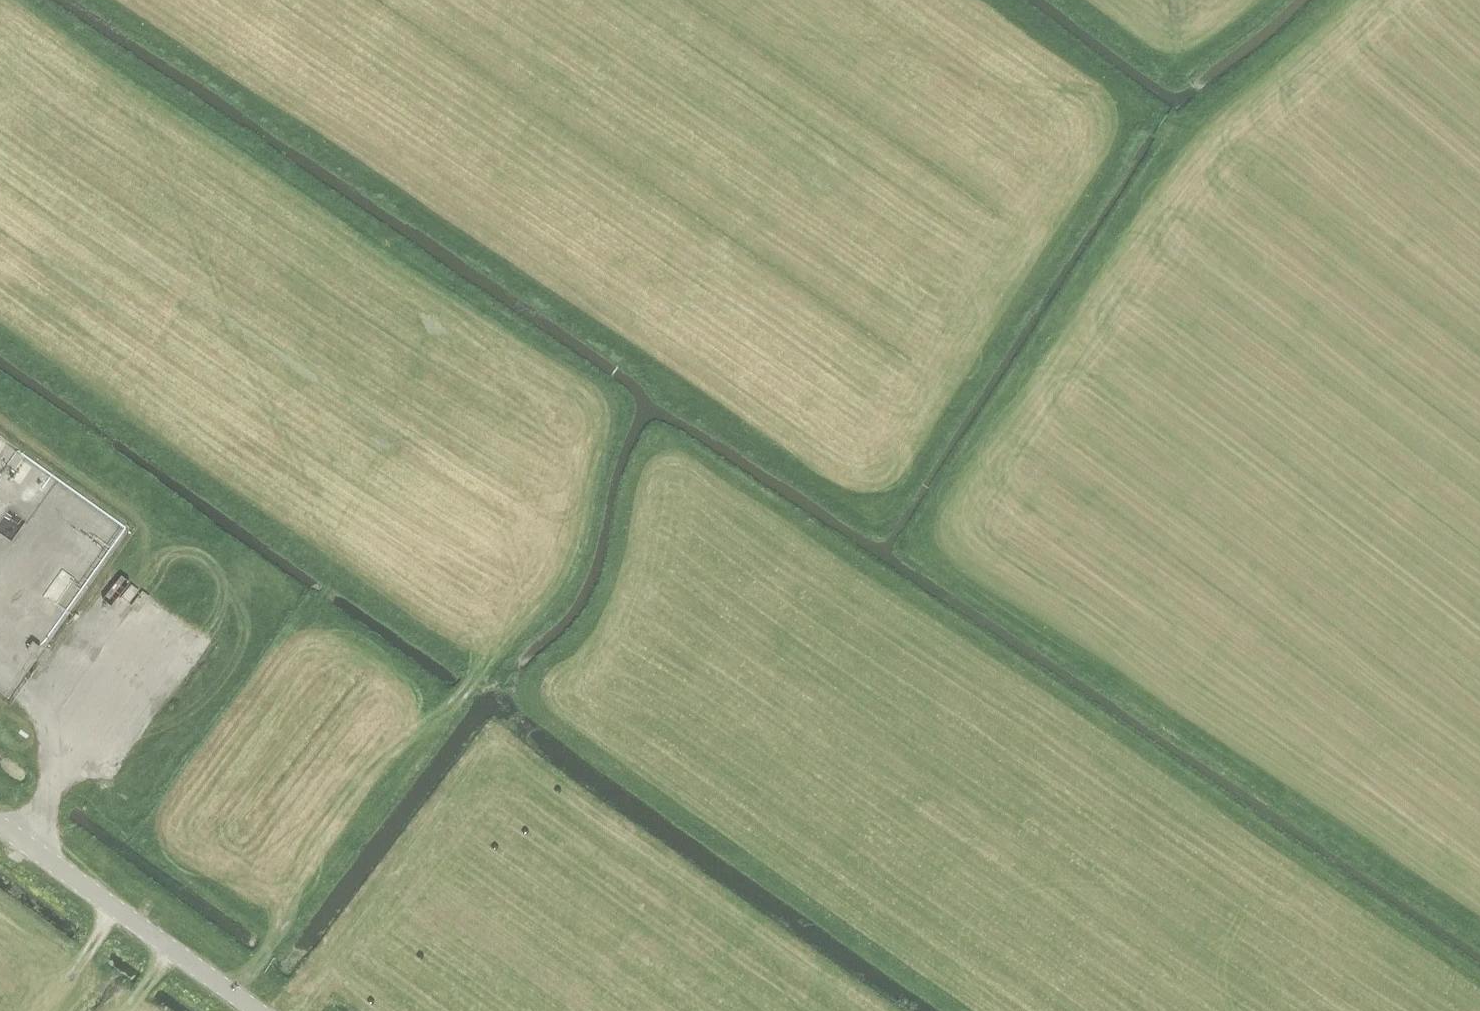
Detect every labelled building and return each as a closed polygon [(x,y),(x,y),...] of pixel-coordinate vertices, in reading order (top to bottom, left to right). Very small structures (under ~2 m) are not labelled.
[(27,649),(37,656),(43,648),(34,641),(27,649)]
